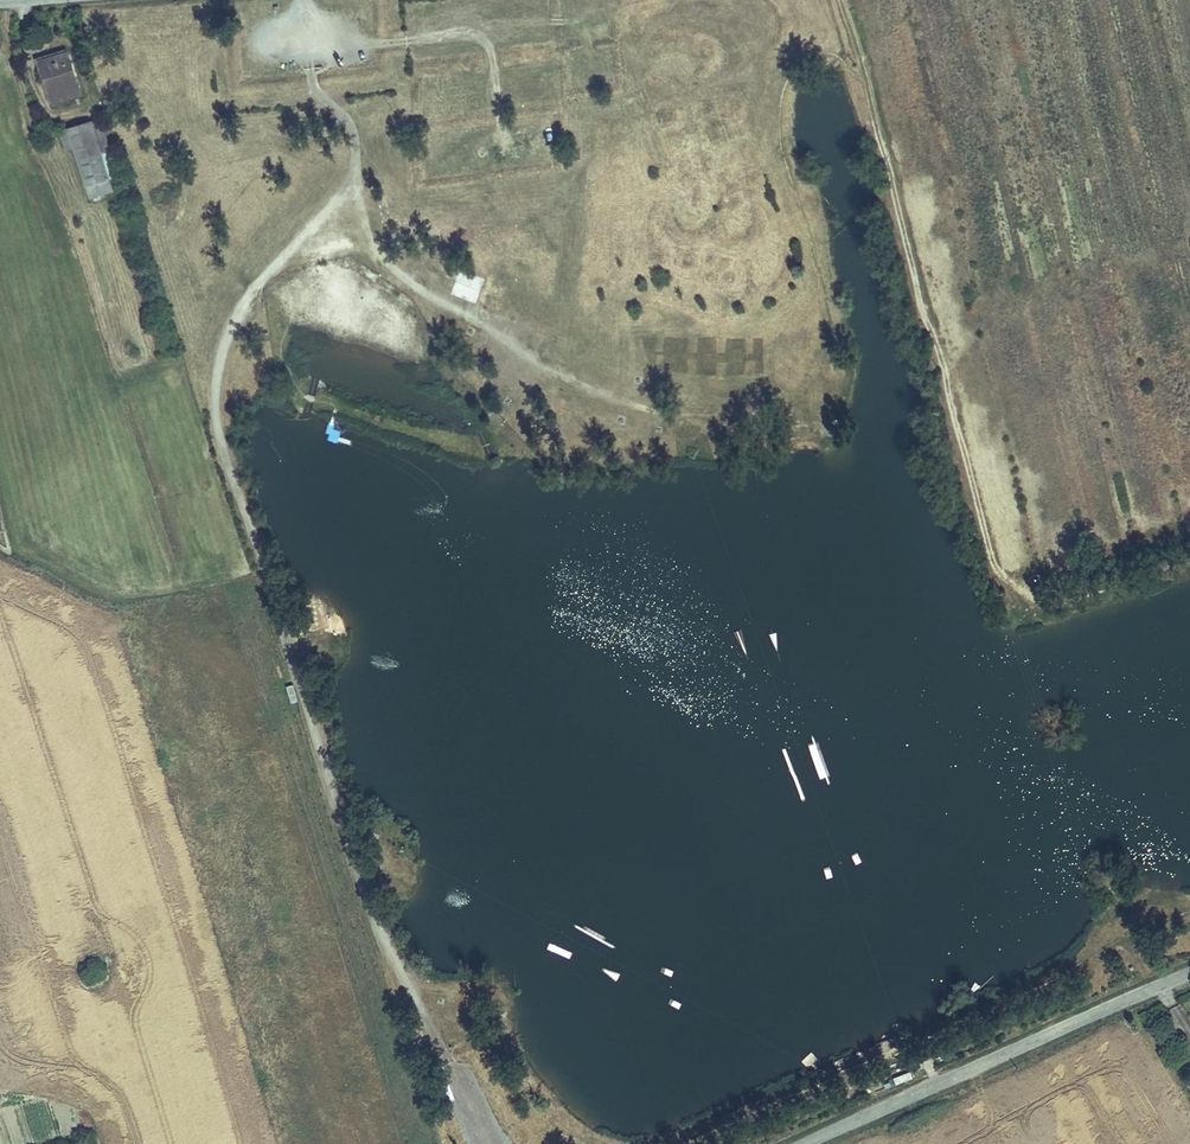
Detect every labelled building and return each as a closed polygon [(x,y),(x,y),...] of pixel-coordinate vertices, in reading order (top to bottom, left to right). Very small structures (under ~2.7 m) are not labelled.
[(82,98),(68,57),(41,66),(56,108),(82,98)] [(101,124),(68,135),(88,191),(110,183),(101,155),(110,151),(101,124)] [(92,204),(115,196),(110,183),(88,191),(92,204)] [(475,304),(484,280),(461,271),(452,295),(475,304)] [(910,1070),(894,1077),(897,1084),(913,1077),(910,1070)]
